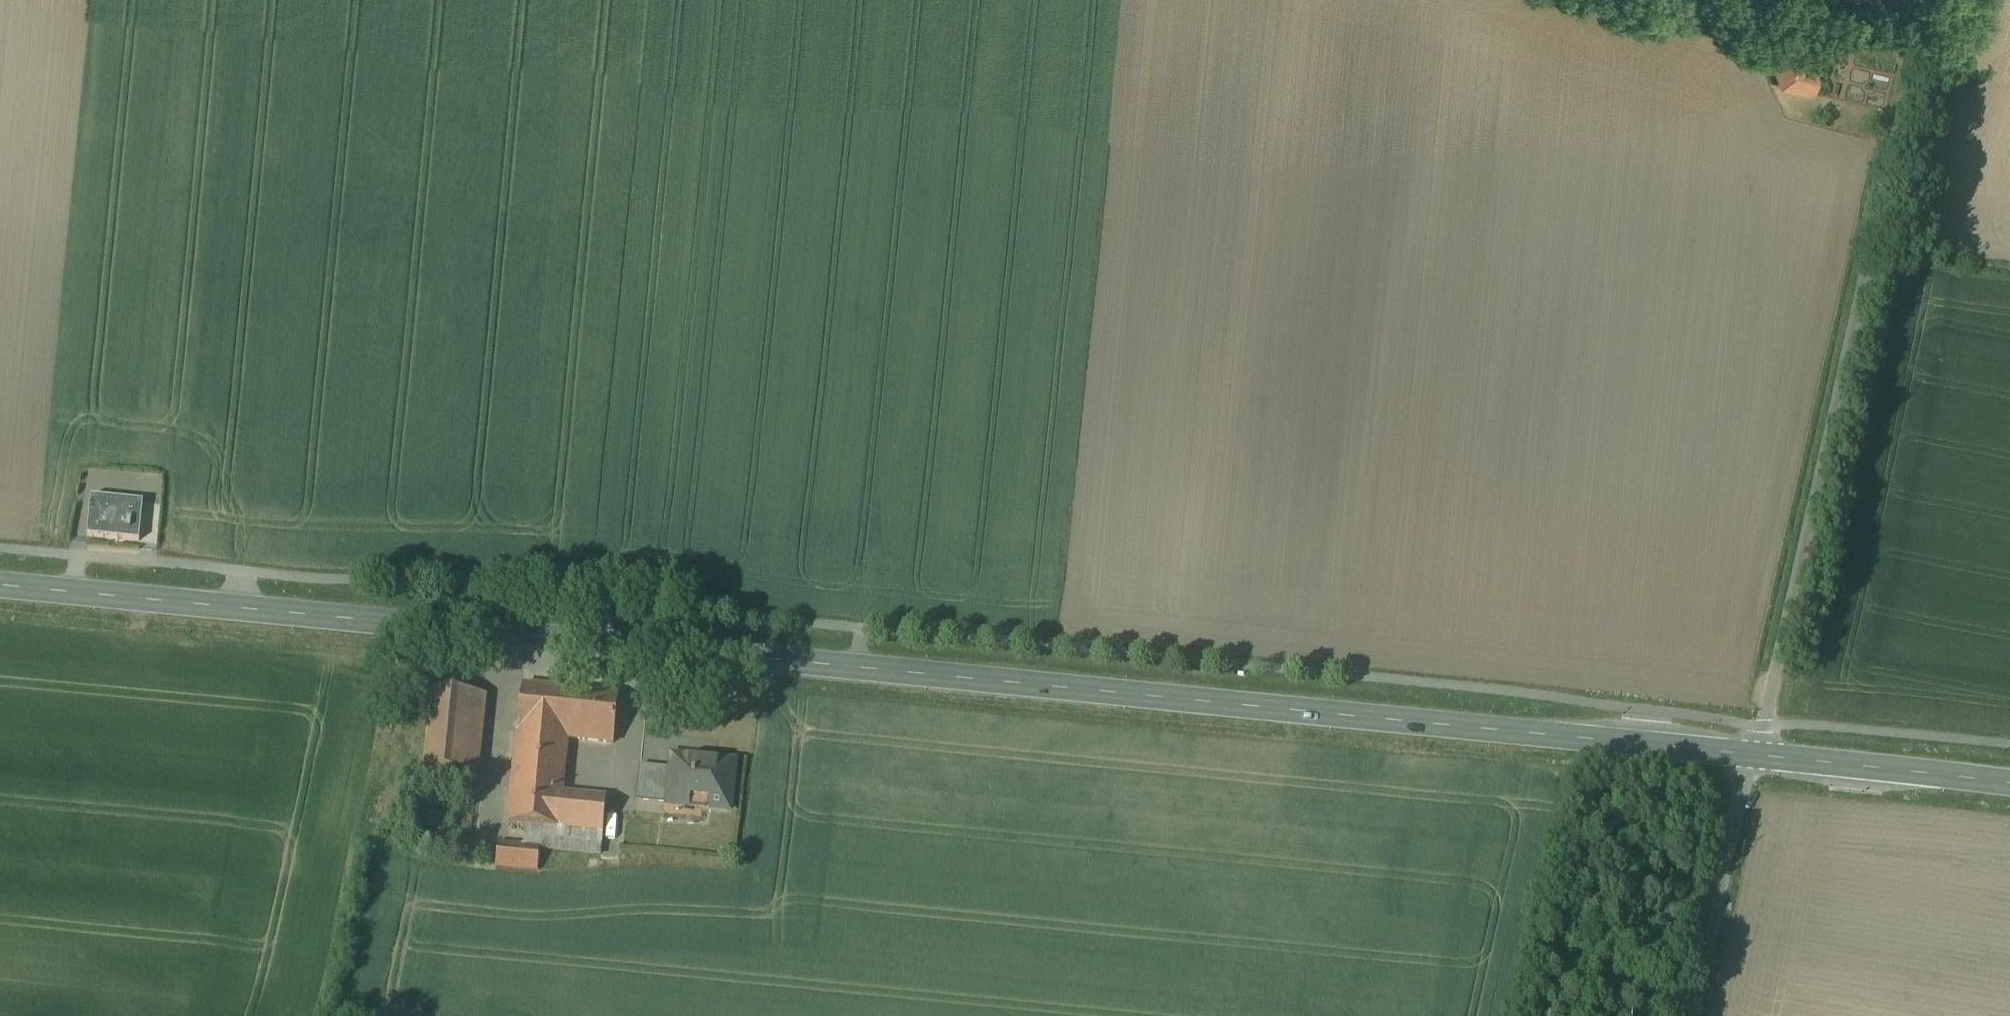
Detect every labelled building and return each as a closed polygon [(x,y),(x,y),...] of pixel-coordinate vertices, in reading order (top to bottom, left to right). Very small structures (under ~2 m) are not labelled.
[(1802,7),(1812,9),(1814,0),(1804,0),(1802,7)] [(1803,65),(1794,40),(1767,49),(1780,88),(1815,97),(1821,70),(1803,65)] [(143,504),(91,499),(87,538),(139,543),(143,504)] [(575,693),(522,688),(518,736),(517,736),(508,826),(525,828),(561,797),(567,741),(575,693)] [(472,697),(433,693),(425,772),(464,777),(472,697)] [(618,698),(575,693),(567,741),(613,746),(618,698)] [(712,767),(695,765),(695,762),(693,762),(693,765),(674,763),(674,760),(673,760),(671,775),(668,802),(670,802),(680,803),(680,806),(702,808),(702,811),(729,813),(733,766),(712,764),(712,767)] [(671,775),(642,772),(642,770),(640,769),(636,804),(670,808),(670,802),(668,802),(671,775)] [(561,797),(525,828),(523,847),(498,845),(495,869),(537,873),(540,850),(601,856),(606,801),(561,797)]
